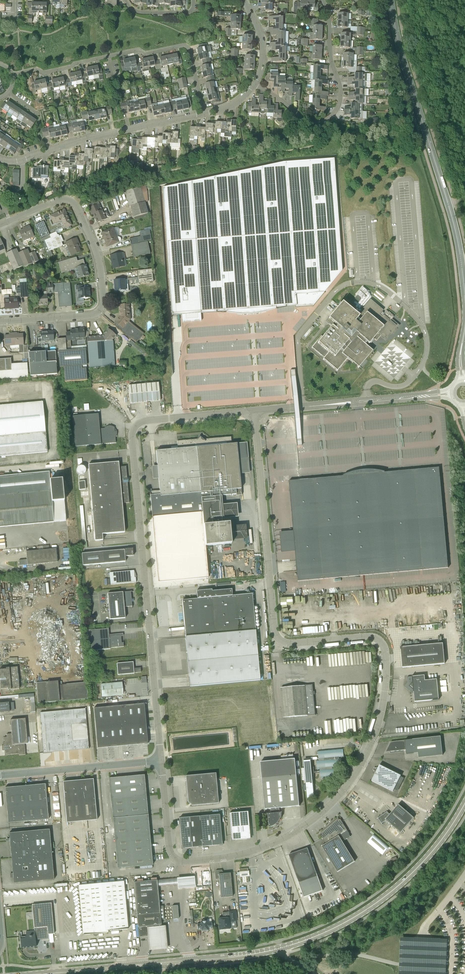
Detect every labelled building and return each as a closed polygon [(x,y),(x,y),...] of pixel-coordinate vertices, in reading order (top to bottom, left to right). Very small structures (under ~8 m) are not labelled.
[(307,0),(301,0),(301,3),(297,3),(297,9),(300,10),(301,8),(307,8),(307,0)] [(307,8),(314,8),(314,11),(318,11),(318,4),(314,4),(314,0),(307,0),(307,8)] [(240,30),(240,23),(230,22),(230,28),(225,28),(225,32),(231,32),(231,30),(240,30)] [(318,26),(318,23),(311,23),(311,27),(313,27),(313,33),(322,33),(322,26),(318,26)] [(283,32),(283,24),(275,24),(275,28),(268,27),(268,32),(270,32),(285,32),(283,32)] [(284,47),(284,39),(277,39),(277,43),(270,42),(270,47),(272,47),(286,47),(284,47)] [(210,46),(207,46),(207,44),(199,45),(199,48),(197,49),(198,55),(207,53),(212,52),(210,46)] [(203,63),(211,61),(210,58),(208,59),(207,53),(198,55),(199,61),(202,60),(203,63)] [(171,55),(173,64),(179,63),(179,64),(182,64),(180,56),(178,56),(177,54),(171,55)] [(285,62),(286,54),(278,54),(278,58),(271,57),(271,62),(285,62)] [(161,66),(167,65),(165,57),(159,58),(159,61),(157,61),(159,69),(162,68),(161,66)] [(140,71),(139,63),(136,63),(135,58),(129,59),(131,68),(132,71),(132,72),(138,70),(138,72),(140,71)] [(159,69),(157,61),(154,62),(153,58),(147,59),(149,67),(155,66),(156,70),(159,69)] [(126,72),(132,71),(131,68),(129,59),(123,60),(123,63),(120,64),(122,71),(126,70),(126,72)] [(150,71),(149,67),(147,59),(141,60),(142,62),(139,63),(140,71),(142,71),(143,72),(150,71)] [(202,72),(211,70),(209,65),(211,64),(211,61),(203,63),(203,66),(201,66),(202,72)] [(92,67),(93,76),(98,75),(100,80),(104,79),(101,66),(98,67),(98,66),(92,67)] [(88,77),(93,76),(92,67),(85,69),(86,73),(84,74),(86,82),(88,81),(88,77)] [(207,81),(214,79),(214,76),(212,76),(211,70),(202,72),(203,78),(206,78),(207,81)] [(86,82),(84,74),(81,74),(80,72),(74,73),(76,82),(82,80),(83,84),(86,84),(86,82)] [(70,83),(76,82),(74,73),(68,75),(69,79),(67,79),(68,87),(71,87),(70,83)] [(277,87),(277,85),(278,77),(278,74),(267,73),(265,80),(266,82),(272,82),(272,80),(274,80),(273,87),(277,87)] [(320,77),(320,73),(313,73),(310,73),(310,80),(313,80),(327,81),(327,77),(320,77)] [(68,87),(67,79),(64,80),(63,78),(57,79),(59,88),(65,86),(65,88),(68,87)] [(60,89),(59,88),(57,79),(51,80),(52,83),(49,83),(51,91),(54,91),(60,89)] [(206,90),(215,88),(213,82),(215,82),(214,79),(207,81),(207,83),(205,84),(206,90)] [(51,91),(49,83),(46,84),(45,80),(39,81),(41,89),(47,88),(48,92),(51,91)] [(35,91),(41,89),(39,81),(33,82),(34,85),(31,85),(33,93),(36,92),(35,91)] [(355,89),(362,89),(363,89),(365,89),(366,82),(362,81),(348,81),(348,85),(354,85),(354,89),(355,89)] [(321,92),(322,88),(314,88),(314,95),(326,96),(328,96),(328,92),(321,92)] [(216,94),(207,96),(209,101),(211,101),(212,104),(220,102),(219,99),(220,99),(218,93),(216,94)] [(157,103),(151,104),(150,97),(147,98),(148,106),(151,105),(154,116),(159,115),(157,106),(157,103)] [(145,107),(148,106),(147,98),(138,100),(138,102),(140,110),(146,109),(145,107)] [(181,102),(183,110),(189,109),(188,106),(191,105),(190,98),(187,98),(187,100),(181,102)] [(138,102),(138,100),(138,99),(132,100),(134,112),(140,110),(138,102)] [(259,113),(259,106),(255,106),(256,99),(252,99),(252,103),(248,103),(248,111),(251,111),(251,113),(254,113),(254,116),(258,116),(258,113),(259,113)] [(126,102),(123,103),(125,111),(128,110),(128,113),(134,112),(132,100),(126,101),(126,102)] [(0,107),(3,109),(7,112),(12,105),(8,101),(6,104),(3,102),(0,107)] [(173,109),(172,101),(169,102),(169,101),(162,102),(163,105),(165,114),(171,112),(171,110),(173,109)] [(183,110),(181,102),(175,103),(175,101),(172,101),(173,109),(176,109),(177,111),(183,110)] [(316,113),(316,111),(326,111),(326,107),(319,107),(319,103),(312,103),(312,111),(312,113),(313,114),(316,114),(316,113)] [(274,106),(273,117),(273,118),(277,118),(277,121),(279,122),(282,121),(283,111),(278,111),(278,104),(274,104),(274,106)] [(12,115),(17,108),(12,105),(7,112),(12,115)] [(106,115),(109,114),(107,107),(104,107),(105,109),(99,111),(101,119),(107,118),(106,115)] [(17,118),(22,111),(17,108),(12,115),(17,118)] [(22,122),(27,114),(22,111),(17,118),(22,122)] [(95,120),(93,112),(87,113),(87,111),(84,112),(85,119),(88,119),(89,121),(95,120)] [(363,111),(359,111),(344,111),(344,115),(351,115),(350,119),(358,119),(362,119),(363,111)] [(25,127),(26,125),(31,117),(27,114),(22,122),(20,124),(25,127)] [(31,117),(26,125),(31,128),(36,121),(31,117)] [(228,132),(229,120),(226,120),(226,122),(221,122),(220,129),(221,129),(221,133),(224,134),(224,137),(228,137),(228,132)] [(228,132),(228,137),(231,137),(232,132),(236,132),(237,121),(231,120),(229,120),(228,132)] [(213,133),(213,122),(211,122),(211,124),(206,124),(205,128),(205,131),(209,131),(209,133),(213,133)] [(220,129),(221,122),(213,122),(213,133),(216,133),(217,129),(220,129)] [(79,132),(77,124),(71,125),(71,123),(68,124),(70,132),(72,131),(73,134),(79,132)] [(56,137),(61,136),(59,124),(53,126),(56,137)] [(67,132),(70,132),(68,124),(65,124),(65,125),(62,125),(62,124),(59,124),(61,136),(67,135),(67,132)] [(197,137),(198,125),(196,125),(195,127),(190,127),(189,139),(193,139),(194,136),(197,137)] [(47,128),(44,129),(46,137),(49,136),(50,139),(56,137),(53,126),(48,127),(47,128)] [(170,143),(170,131),(168,131),(168,134),(163,134),(162,136),(162,137),(162,141),(166,141),(166,143),(170,143)] [(170,131),(170,143),(173,143),(178,144),(178,139),(178,132),(170,131)] [(154,148),(155,136),(153,136),(153,138),(147,138),(147,145),(147,148),(151,148),(151,147),(154,148)] [(162,137),(162,136),(155,136),(154,148),(158,148),(158,144),(162,144),(162,141),(162,137)] [(9,140),(4,137),(0,143),(0,145),(4,147),(9,140)] [(139,149),(140,138),(137,137),(137,140),(132,139),(131,150),(135,150),(135,149),(139,149)] [(147,145),(147,138),(140,138),(139,149),(143,149),(143,148),(147,148),(147,145)] [(9,151),(14,143),(9,140),(4,147),(9,151)] [(18,153),(21,149),(23,146),(20,144),(18,147),(14,143),(9,151),(14,154),(16,151),(18,153)] [(107,157),(108,146),(105,146),(105,148),(100,148),(100,155),(99,159),(104,159),(104,157),(107,157)] [(118,155),(118,149),(115,149),(115,146),(108,146),(107,157),(115,158),(115,155),(118,155)] [(92,159),(92,147),(90,147),(90,150),(85,149),(84,154),(84,155),(84,157),(88,157),(88,159),(92,159)] [(100,155),(100,148),(92,147),(92,159),(95,159),(96,155),(100,155)] [(76,165),(77,154),(75,154),(74,156),(69,156),(69,161),(68,164),(69,164),(69,163),(73,164),(73,165),(76,165)] [(84,155),(84,154),(77,154),(76,165),(84,166),(84,157),(84,155)] [(61,170),(61,159),(59,158),(59,161),(54,160),(53,167),(57,168),(57,170),(61,170)] [(182,315),(201,313),(227,311),(227,313),(229,313),(231,314),(233,314),(235,314),(239,315),(242,315),(245,315),(248,315),(252,315),(253,314),(258,314),(262,313),(267,312),(271,311),(275,309),(275,308),(296,306),(296,307),(313,306),(342,271),(334,159),(283,162),(163,188),(172,315),(182,315)] [(48,176),(48,167),(41,166),(37,166),(36,168),(33,168),(32,179),(32,181),(36,181),(36,179),(41,179),(41,178),(48,178),(48,176)] [(148,213),(145,203),(148,202),(147,192),(146,185),(140,187),(125,192),(129,207),(130,207),(133,217),(148,213)] [(100,211),(97,204),(89,208),(92,215),(93,214),(97,223),(106,219),(109,217),(106,209),(102,211),(102,210),(100,211)] [(71,225),(64,210),(50,216),(54,224),(61,220),(65,228),(71,225)] [(35,227),(41,239),(49,236),(50,235),(44,223),(35,227)] [(30,238),(34,236),(29,226),(25,228),(26,229),(19,232),(22,240),(23,241),(24,242),(25,242),(27,242),(27,241),(26,238),(29,237),(30,238)] [(115,234),(113,228),(102,233),(107,247),(120,242),(116,233),(115,234)] [(150,234),(141,236),(137,237),(138,244),(147,242),(152,241),(150,234)] [(59,236),(58,235),(50,238),(45,241),(44,242),(44,243),(43,244),(48,257),(52,255),(50,250),(63,245),(61,242),(63,241),(61,235),(59,236)] [(69,257),(73,255),(80,252),(77,244),(79,243),(76,238),(66,243),(68,248),(65,249),(69,257)] [(138,244),(131,245),(134,257),(150,254),(147,242),(138,244)] [(24,267),(19,254),(17,249),(6,253),(14,270),(24,267)] [(19,254),(24,267),(26,270),(37,265),(35,262),(38,261),(34,252),(29,255),(27,250),(19,254)] [(113,268),(124,266),(122,253),(111,256),(113,268)] [(66,260),(59,262),(58,263),(61,273),(75,269),(78,279),(89,276),(86,265),(85,265),(83,259),(77,261),(76,257),(66,260)] [(154,282),(152,269),(137,270),(138,277),(139,283),(154,282)] [(128,291),(127,280),(124,280),(116,280),(116,284),(115,284),(115,291),(116,291),(119,291),(121,290),(121,292),(127,291),(128,291)] [(21,298),(28,297),(27,282),(20,283),(21,298)] [(53,284),(53,293),(59,292),(60,307),(72,306),(71,291),(70,282),(53,284)] [(82,289),(82,285),(76,286),(76,290),(78,290),(79,299),(90,298),(89,288),(82,289)] [(39,305),(44,304),(48,304),(47,294),(43,295),(43,296),(39,296),(39,299),(38,300),(39,305)] [(5,309),(11,309),(11,307),(18,306),(17,298),(9,299),(9,300),(4,301),(5,309)] [(328,318),(325,322),(328,325),(329,324),(332,326),(323,337),(321,336),(311,347),(324,358),(323,359),(337,371),(338,370),(347,359),(358,367),(358,368),(360,366),(366,359),(373,351),(366,345),(367,343),(369,344),(374,339),(376,341),(381,335),(385,338),(391,332),(392,333),(398,325),(391,320),(394,317),(387,311),(384,314),(382,312),(383,310),(370,300),(363,308),(364,309),(363,311),(362,310),(359,314),(360,315),(359,316),(342,302),(340,305),(328,319),(328,318)] [(144,339),(145,337),(143,335),(143,334),(128,322),(130,319),(129,305),(119,306),(120,316),(115,322),(116,323),(114,325),(136,343),(141,337),(144,339)] [(67,340),(74,340),(74,338),(84,338),(84,328),(75,329),(75,330),(70,330),(70,333),(66,333),(67,340)] [(102,336),(87,337),(88,343),(113,341),(112,341),(116,336),(108,329),(102,336)] [(46,332),(46,331),(40,332),(41,338),(42,337),(42,341),(53,340),(53,332),(46,332)] [(19,354),(23,353),(28,353),(28,345),(23,345),(23,344),(23,334),(14,335),(14,333),(9,334),(9,336),(4,336),(5,346),(9,352),(10,352),(10,345),(19,345),(19,354)] [(66,338),(57,339),(60,367),(64,367),(65,382),(87,380),(86,368),(82,369),(81,366),(87,365),(85,349),(66,350),(66,338)] [(143,354),(145,353),(146,352),(145,351),(131,340),(129,342),(143,354)] [(88,343),(89,367),(115,366),(113,341),(88,343)] [(57,375),(55,351),(45,352),(42,352),(41,352),(28,353),(29,359),(30,368),(30,376),(57,375)] [(11,359),(0,359),(0,372),(11,371),(11,359)] [(130,404),(160,401),(158,383),(128,386),(130,404)] [(47,452),(43,402),(0,406),(0,456),(47,452)] [(117,432),(117,431),(115,431),(114,428),(114,427),(112,426),(111,426),(110,426),(109,426),(108,426),(106,427),(105,427),(104,428),(100,429),(98,414),(73,416),(75,446),(116,443),(115,438),(116,437),(117,435),(117,434),(117,433),(117,432)] [(159,479),(160,491),(150,492),(158,582),(208,578),(205,546),(231,544),(231,540),(230,527),(230,523),(221,524),(220,519),(219,505),(219,501),(202,503),(201,497),(236,494),(236,495),(242,495),(241,489),(240,474),(250,473),(248,458),(247,442),(237,443),(232,444),(231,437),(206,439),(205,440),(200,436),(197,439),(177,441),(178,446),(178,449),(170,449),(156,451),(157,466),(159,479)] [(119,467),(119,462),(88,465),(95,541),(103,540),(102,534),(125,532),(122,503),(129,503),(126,466),(119,467)] [(448,568),(439,467),(385,472),(381,471),(378,470),(378,473),(351,475),(350,473),(347,474),(343,475),(343,476),(289,481),(298,581),(448,568)] [(79,468),(78,477),(86,477),(87,469),(79,468)] [(50,480),(49,472),(0,476),(0,527),(11,526),(13,540),(37,538),(37,543),(69,540),(62,479),(50,480)] [(83,565),(125,562),(125,556),(133,555),(133,548),(125,549),(82,553),(83,565)] [(33,567),(32,564),(57,562),(56,549),(26,551),(27,559),(19,560),(20,565),(27,565),(28,567),(33,567)] [(134,578),(134,570),(109,573),(110,585),(136,582),(135,577),(134,578)] [(212,589),(197,591),(197,599),(233,596),(232,589),(212,591),(212,589)] [(110,619),(125,618),(124,607),(132,606),(131,591),(107,594),(110,619)] [(252,594),(233,596),(197,599),(182,600),(190,686),(260,680),(252,594)] [(294,598),(282,598),(282,607),(295,607),(294,598)] [(109,635),(108,628),(88,630),(90,650),(110,649),(110,648),(124,647),(123,642),(122,643),(121,634),(109,635)] [(403,668),(445,664),(443,644),(401,647),(403,668)] [(333,654),(333,667),(373,665),(372,652),(360,653),(360,652),(347,653),(347,654),(333,654)] [(134,668),(133,662),(117,663),(118,675),(134,673),(141,672),(141,668),(134,668)] [(1,689),(8,688),(8,690),(19,689),(17,667),(6,668),(6,669),(0,669),(0,680),(1,689)] [(425,681),(425,676),(413,677),(413,676),(412,676),(412,677),(407,677),(408,682),(404,686),(411,692),(414,692),(414,694),(415,702),(431,700),(431,701),(439,700),(437,680),(425,681)] [(36,683),(38,703),(60,701),(58,681),(36,683)] [(102,697),(123,695),(122,682),(101,684),(102,697)] [(281,688),(283,718),(315,715),(313,685),(281,688)] [(0,703),(0,713),(10,712),(9,702),(0,703)] [(98,748),(148,743),(144,703),(94,708),(98,748)] [(44,753),(50,752),(89,749),(85,709),(40,713),(44,753)] [(25,754),(24,744),(28,743),(25,718),(10,720),(11,734),(7,734),(7,737),(4,737),(5,745),(2,746),(2,751),(5,751),(5,755),(19,754),(19,755),(25,754)] [(443,755),(441,736),(391,742),(389,745),(390,752),(406,750),(407,754),(419,753),(419,758),(443,755)] [(340,748),(318,750),(319,760),(316,760),(317,769),(320,769),(320,771),(314,771),(314,767),(312,767),(311,760),(304,761),(307,798),(314,797),(314,773),(320,773),(320,778),(331,777),(333,777),(332,767),(340,767),(339,764),(341,764),(340,761),(339,761),(339,757),(341,757),(340,748)] [(280,812),(279,808),(300,806),(295,759),(260,762),(265,809),(271,809),(271,813),(263,814),(268,814),(269,827),(272,826),(275,825),(278,823),(277,821),(278,819),(279,820),(281,818),(281,815),(281,813),(282,812),(280,812)] [(393,792),(401,775),(380,765),(372,781),(393,792)] [(218,803),(215,773),(186,776),(188,803),(189,803),(191,805),(191,806),(218,803)] [(110,788),(145,785),(144,775),(109,778),(110,788)] [(67,822),(97,820),(93,779),(63,782),(67,822)] [(35,785),(38,820),(48,819),(45,784),(35,785)] [(28,821),(38,820),(35,785),(25,786),(28,821)] [(111,798),(146,795),(145,785),(110,788),(111,798)] [(18,822),(28,821),(25,786),(15,787),(18,822)] [(8,823),(18,822),(15,787),(5,787),(8,823)] [(112,808),(147,805),(146,795),(111,798),(112,808)] [(414,818),(399,804),(390,814),(387,812),(388,812),(387,811),(377,819),(378,818),(382,825),(383,824),(382,824),(386,821),(401,833),(414,818)] [(113,818),(148,815),(147,805),(112,808),(113,818)] [(239,812),(241,840),(250,839),(248,811),(239,812)] [(232,840),(241,840),(239,812),(229,813),(232,840)] [(219,814),(179,818),(182,848),(222,845),(219,814)] [(114,828),(149,825),(148,815),(113,818),(114,828)] [(348,831),(340,819),(339,820),(338,818),(320,833),(321,833),(322,835),(321,835),(326,844),(322,846),(337,872),(355,862),(339,836),(348,831)] [(114,838),(150,835),(149,825),(114,828),(114,838)] [(11,858),(51,854),(49,829),(9,833),(11,858)] [(389,847),(374,834),(367,842),(382,855),(389,847)] [(115,848),(151,845),(150,835),(114,838),(115,848)] [(116,858),(152,855),(151,845),(115,848),(116,858)] [(304,897),(323,891),(308,848),(289,855),(304,897)] [(51,854),(11,858),(13,883),(54,879),(51,854)] [(152,855),(116,858),(117,868),(153,865),(152,855)] [(240,883),(249,882),(247,868),(239,869),(240,883)] [(222,874),(222,870),(215,871),(215,880),(219,879),(221,898),(232,897),(230,873),(222,874)] [(195,875),(177,876),(178,878),(157,880),(157,886),(178,884),(178,887),(196,886),(195,875)] [(136,908),(148,907),(159,906),(157,886),(157,880),(134,882),(136,908)] [(83,935),(108,933),(108,931),(128,929),(124,881),(78,885),(83,935)] [(54,934),(51,903),(32,905),(35,940),(48,938),(48,934),(54,934)] [(148,907),(149,926),(153,926),(161,925),(161,920),(164,919),(163,906),(159,906),(148,907)] [(136,908),(138,927),(148,926),(149,926),(148,907),(136,908)] [(236,928),(235,911),(229,912),(229,918),(228,918),(218,919),(220,930),(236,928)] [(206,921),(205,920),(204,920),(203,920),(202,920),(202,922),(201,922),(201,924),(197,924),(197,930),(201,929),(201,931),(208,931),(208,929),(212,928),(212,923),(208,923),(208,921),(206,921)] [(166,924),(161,925),(153,926),(149,926),(148,926),(149,936),(150,949),(168,947),(166,924)] [(139,937),(149,936),(148,926),(138,927),(139,937)] [(36,946),(35,935),(20,937),(21,948),(36,946)]
